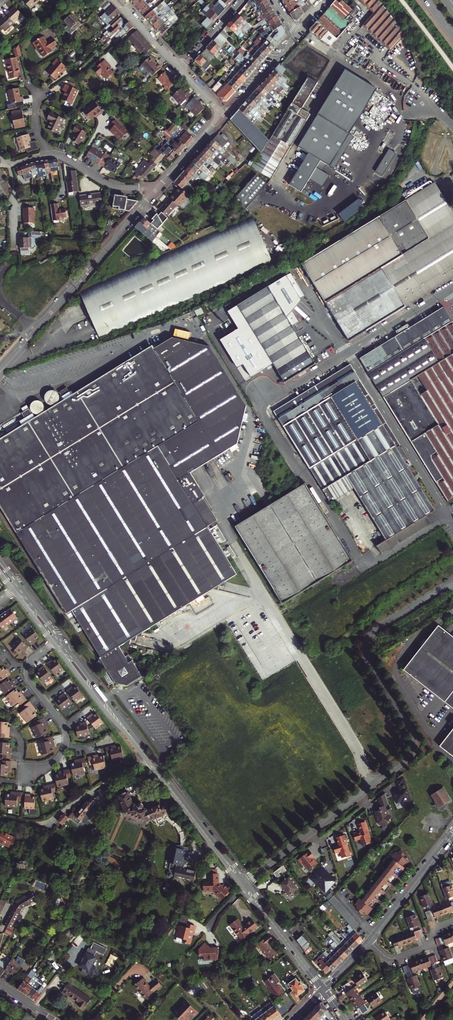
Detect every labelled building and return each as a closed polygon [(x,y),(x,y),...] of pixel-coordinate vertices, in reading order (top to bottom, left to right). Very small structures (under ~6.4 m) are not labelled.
[(30,8),(39,0),(38,0),(23,0),(30,8)] [(133,4),(138,8),(147,0),(143,0),(137,0),(133,4)] [(138,8),(142,13),(149,6),(147,4),(151,0),(147,0),(138,8)] [(206,15),(207,17),(202,22),(208,28),(218,16),(213,11),(208,5),(202,0),(199,0),(198,1),(205,7),(203,9),(204,10),(208,14),(206,15)] [(218,1),(225,9),(233,0),(219,0),(218,1)] [(267,0),(257,0),(255,1),(250,6),(247,9),(248,10),(252,6),(253,8),(267,0)] [(254,14),(270,4),(267,0),(253,8),(255,11),(252,13),(253,15),(254,14)] [(288,10),(304,0),(294,0),(285,5),(288,10)] [(290,14),(305,4),(309,1),(307,0),(304,0),(288,10),(290,14)] [(331,47),(350,25),(349,24),(360,12),(356,8),(358,6),(351,0),(346,0),(343,3),(342,2),(340,4),(336,1),(311,31),(311,32),(311,35),(331,47)] [(376,0),(358,0),(373,14),(362,27),(390,52),(405,36),(382,5),(376,0)] [(211,2),(208,5),(213,11),(215,8),(218,5),(223,11),(225,9),(218,1),(214,5),(211,2)] [(305,4),(290,14),(294,21),(298,21),(313,4),(309,1),(305,4)] [(157,7),(146,18),(150,21),(161,11),(160,9),(165,4),(163,2),(157,7)] [(149,6),(142,13),(146,18),(157,7),(153,3),(149,6)] [(270,4),(254,14),(255,16),(256,16),(258,14),(260,17),(272,8),(270,4)] [(107,25),(121,13),(114,5),(100,17),(107,25)] [(161,11),(150,21),(154,26),(172,8),(171,6),(167,9),(164,13),(161,11)] [(8,11),(5,14),(14,24),(23,16),(15,7),(11,10),(12,11),(10,12),(9,12),(8,11)] [(175,11),(172,8),(154,26),(158,30),(169,20),(168,18),(174,13),(175,11)] [(260,22),(275,12),(272,8),(260,17),(261,19),(259,20),(260,22)] [(263,27),(278,17),(275,12),(260,22),(263,27)] [(245,20),(240,16),(237,13),(234,17),(247,29),(250,25),(249,24),(245,20)] [(14,24),(5,14),(2,16),(2,17),(3,18),(2,20),(1,19),(0,19),(0,26),(5,32),(14,24)] [(75,31),(82,24),(79,21),(78,22),(77,21),(78,20),(76,18),(76,19),(71,14),(64,21),(68,25),(64,29),(70,34),(74,30),(75,31)] [(105,36),(123,20),(119,16),(107,28),(109,30),(104,35),(105,36)] [(169,20),(158,30),(162,35),(166,31),(177,21),(172,16),(169,20)] [(234,17),(230,21),(241,30),(242,29),(244,31),(244,30),(247,33),(249,31),(248,30),(247,29),(234,17)] [(261,34),(280,21),(278,17),(263,27),(262,27),(264,30),(259,33),(261,34)] [(114,36),(127,24),(123,20),(105,36),(104,37),(108,41),(114,36)] [(241,30),(230,21),(226,26),(233,31),(243,40),(245,42),(247,41),(242,36),(244,34),(243,32),(244,31),(242,29),(241,30)] [(273,32),(283,26),(280,21),(261,34),(262,36),(266,39),(273,32)] [(122,37),(134,27),(129,22),(127,24),(114,36),(116,38),(120,35),(122,37)] [(226,26),(224,29),(230,35),(233,31),(226,26)] [(286,31),(283,26),(273,32),(266,39),(275,47),(286,34),(286,31)] [(228,36),(222,30),(220,33),(226,38),(228,36)] [(144,52),(147,54),(154,48),(147,40),(146,41),(143,38),(137,32),(130,39),(136,45),(135,46),(142,54),(144,52)] [(220,33),(214,40),(221,47),(227,40),(226,38),(220,33)] [(41,36),(31,42),(34,48),(36,47),(37,46),(40,51),(39,52),(42,57),(51,51),(49,48),(55,44),(52,38),(45,42),(41,36)] [(261,37),(259,40),(271,51),(275,47),(266,39),(262,36),(261,37)] [(271,51),(259,40),(258,39),(257,40),(260,43),(259,44),(257,42),(256,43),(256,44),(268,55),(271,51)] [(214,40),(210,44),(221,54),(223,52),(226,54),(228,53),(221,47),(214,40)] [(22,55),(19,43),(14,46),(16,56),(7,58),(11,76),(18,75),(17,71),(19,70),(18,64),(19,64),(17,56),(22,55)] [(210,44),(207,48),(215,55),(220,60),(224,57),(221,54),(210,44)] [(256,44),(252,48),(264,59),(268,55),(256,44)] [(252,51),(250,53),(261,63),(262,61),(264,59),(252,48),(251,47),(250,49),(252,51)] [(208,62),(215,55),(207,48),(200,55),(208,62)] [(241,54),(245,58),(256,68),(261,63),(250,53),(249,52),(247,54),(240,48),(238,51),(241,54)] [(241,54),(240,55),(237,59),(236,60),(239,63),(239,64),(240,64),(251,74),(256,68),(245,58),(241,54)] [(200,55),(195,61),(206,70),(209,67),(210,68),(212,66),(208,62),(200,55)] [(152,73),(154,76),(163,68),(158,63),(157,64),(151,57),(140,68),(147,77),(150,74),(151,74),(152,73)] [(52,65),(46,73),(54,79),(60,71),(61,72),(66,67),(55,58),(51,64),(52,65)] [(96,66),(93,69),(98,75),(101,72),(103,74),(103,75),(106,79),(113,72),(110,69),(108,67),(109,66),(110,65),(105,59),(96,66)] [(236,65),(234,67),(247,79),(251,74),(240,64),(238,67),(236,66),(236,65)] [(286,71),(280,65),(275,71),(281,76),(286,71)] [(231,71),(243,82),(247,79),(234,67),(231,71)] [(225,73),(226,74),(240,86),(243,82),(231,71),(229,69),(225,73)] [(318,115),(350,134),(377,89),(346,70),(318,115)] [(230,120),(260,152),(253,164),(250,162),(248,165),(271,179),(310,114),(302,109),(321,76),(312,71),(297,95),(296,97),(293,102),(291,106),(281,122),(279,125),(277,129),(276,131),(274,135),(270,141),(267,138),(253,123),(240,110),(230,120)] [(281,76),(275,71),(271,75),(288,90),(291,93),(293,91),(285,83),(286,81),(281,76)] [(164,88),(167,91),(176,83),(173,80),(174,79),(172,77),(171,77),(169,75),(166,72),(159,79),(166,86),(164,88)] [(222,78),(225,81),(227,83),(236,91),(240,86),(226,74),(222,78)] [(288,90),(271,75),(268,79),(281,91),(283,89),(286,92),(288,90)] [(268,79),(264,83),(278,95),(282,98),(283,96),(280,93),(281,91),(268,79)] [(224,86),(219,81),(219,82),(212,89),(223,101),(227,101),(236,91),(227,83),(224,86)] [(278,95),(264,83),(262,84),(260,86),(277,101),(278,100),(275,98),(278,95)] [(77,89),(65,84),(63,90),(64,91),(65,91),(64,95),(62,99),(71,103),(77,89)] [(260,86),(257,91),(275,107),(278,102),(277,101),(260,86)] [(17,87),(7,89),(10,102),(23,100),(22,95),(19,95),(17,87)] [(173,97),(181,105),(185,102),(190,97),(192,96),(188,92),(186,94),(185,95),(184,93),(184,91),(181,89),(179,91),(176,88),(171,93),(174,96),(173,97)] [(253,94),(267,107),(269,108),(272,104),(257,91),(253,94)] [(253,94),(250,98),(264,111),(267,107),(253,94)] [(186,106),(191,111),(200,103),(195,97),(192,99),(190,97),(185,102),(187,104),(186,106)] [(264,111),(250,98),(246,103),(260,115),(261,114),(264,111)] [(94,102),(83,111),(90,120),(94,116),(98,113),(99,114),(102,111),(94,102)] [(205,109),(200,103),(191,111),(196,117),(205,109)] [(260,115),(246,103),(243,106),(257,119),(259,116),(263,119),(264,118),(261,114),(260,115)] [(240,110),(253,123),(256,119),(257,119),(243,106),(240,110)] [(21,108),(11,111),(15,127),(25,125),(21,108)] [(64,118),(54,113),(51,112),(50,112),(47,118),(51,120),(47,128),(57,133),(64,118)] [(290,185),(302,192),(309,180),(317,168),(323,171),(327,165),(330,167),(350,134),(318,115),(298,147),(309,154),(290,185)] [(113,132),(120,139),(128,131),(112,116),(110,118),(113,121),(109,124),(112,127),(109,130),(113,133),(113,132)] [(174,121),(170,126),(190,143),(194,138),(186,132),(181,127),(174,121)] [(183,124),(181,127),(186,132),(189,129),(183,124)] [(77,125),(73,130),(77,132),(72,140),(79,144),(84,137),(87,133),(81,129),(82,128),(77,125)] [(172,135),(186,147),(188,145),(190,143),(170,126),(166,129),(172,135)] [(31,146),(29,140),(28,137),(30,137),(29,132),(16,136),(20,149),(31,146)] [(354,137),(350,134),(330,167),(334,169),(354,137)] [(172,135),(169,139),(182,151),(186,147),(172,135)] [(214,139),(210,144),(227,160),(239,170),(248,162),(236,150),(231,156),(223,149),(231,140),(226,136),(223,139),(219,135),(214,140),(214,139)] [(166,144),(176,153),(179,155),(182,151),(169,139),(167,137),(163,142),(166,144)] [(159,152),(164,156),(169,160),(170,159),(172,160),(175,157),(174,156),(176,153),(166,144),(159,152)] [(227,160),(210,144),(206,148),(222,162),(224,159),(226,161),(227,160)] [(92,147),(86,156),(98,163),(102,166),(109,155),(105,153),(104,155),(92,147)] [(154,157),(151,160),(156,165),(164,156),(159,152),(155,148),(150,154),(154,157)] [(206,148),(203,152),(218,165),(220,163),(222,165),(222,164),(224,166),(225,165),(222,162),(206,148)] [(389,149),(375,172),(383,176),(396,154),(389,149)] [(218,165),(203,152),(200,155),(212,167),(213,165),(216,167),(218,165)] [(200,155),(196,159),(212,173),(214,171),(211,168),(212,167),(200,155)] [(120,163),(109,157),(103,166),(103,167),(107,169),(108,168),(110,170),(114,173),(120,163)] [(49,160),(50,171),(51,175),(52,176),(52,180),(54,180),(52,171),(59,170),(57,160),(53,159),(49,160)] [(139,165),(149,174),(156,165),(151,160),(148,163),(144,159),(139,165)] [(196,159),(193,163),(206,174),(210,178),(213,180),(214,179),(212,177),(214,174),(212,173),(196,159)] [(46,174),(44,160),(35,162),(37,175),(37,177),(46,176),(46,174)] [(35,162),(28,164),(32,176),(37,175),(35,162)] [(206,174),(193,163),(189,167),(202,179),(206,174)] [(28,164),(16,168),(18,176),(22,175),(24,179),(32,177),(32,176),(28,164)] [(144,179),(149,174),(139,165),(134,171),(136,173),(134,176),(139,180),(142,177),(144,179)] [(189,167),(186,171),(193,178),(199,183),(201,180),(203,182),(205,180),(204,180),(202,179),(189,167)] [(317,168),(309,180),(323,188),(330,176),(323,171),(317,168)] [(66,182),(68,193),(79,192),(76,171),(69,172),(70,181),(66,182)] [(193,178),(186,171),(182,175),(190,182),(193,178)] [(182,175),(179,179),(194,192),(196,190),(197,190),(198,189),(190,182),(182,175)] [(235,200),(246,210),(268,185),(267,184),(257,176),(244,191),(239,187),(233,193),(238,197),(235,200)] [(175,182),(180,187),(189,195),(191,193),(192,194),(194,192),(179,179),(175,182)] [(302,265),(330,310),(349,342),(452,278),(452,213),(435,184),(302,265)] [(179,207),(189,195),(180,187),(175,192),(176,193),(171,199),(177,205),(179,207)] [(102,204),(101,193),(79,196),(81,206),(102,204)] [(131,194),(124,194),(124,198),(114,198),(114,205),(117,205),(117,207),(128,207),(128,198),(131,198),(131,194)] [(162,212),(167,217),(177,205),(171,199),(170,198),(159,210),(162,212)] [(339,214),(344,222),(365,207),(359,199),(339,214)] [(58,202),(50,203),(52,219),(56,218),(56,219),(60,218),(60,216),(66,215),(65,207),(60,208),(60,209),(59,210),(59,208),(58,202)] [(34,208),(23,208),(24,223),(34,223),(34,208)] [(162,212),(159,216),(158,214),(153,219),(155,221),(151,224),(158,230),(169,218),(167,217),(162,212)] [(252,217),(79,291),(99,336),(267,265),(271,263),(252,217)] [(151,224),(144,217),(140,222),(157,238),(159,239),(163,235),(158,230),(151,224)] [(157,238),(140,222),(136,227),(154,243),(157,238)] [(29,237),(19,237),(20,248),(21,248),(21,253),(29,253),(29,247),(32,247),(35,244),(35,237),(29,237)] [(291,273),(268,287),(272,294),(294,281),(297,286),(275,299),(292,327),(299,323),(291,310),(299,302),(305,296),(291,273)] [(274,365),(285,383),(316,365),(292,327),(275,299),(297,286),(294,281),(272,294),(268,287),(243,302),(242,300),(237,303),(238,305),(248,323),(274,365)] [(384,398),(405,433),(448,503),(452,500),(452,323),(444,308),(410,329),(403,334),(399,336),(360,360),(384,398)] [(274,365),(248,323),(221,341),(236,366),(242,363),(252,378),(274,365)] [(403,334),(410,329),(407,325),(400,329),(403,334)] [(211,524),(219,519),(191,473),(239,445),(248,407),(212,347),(173,338),(156,349),(154,346),(0,440),(0,504),(67,614),(73,610),(102,658),(100,658),(116,683),(128,686),(143,677),(133,660),(129,662),(120,647),(126,643),(130,644),(131,640),(136,640),(137,636),(142,637),(143,632),(213,588),(218,589),(219,585),(224,586),(225,581),(237,574),(207,526),(211,524)] [(350,365),(270,415),(272,418),(276,415),(285,429),(300,453),(329,500),(334,497),(335,499),(354,489),(387,541),(426,516),(435,511),(408,467),(412,465),(350,365)] [(68,387),(61,392),(64,396),(71,392),(68,387)] [(58,391),(56,390),(53,390),(51,391),(49,392),(47,394),(46,396),(46,399),(46,401),(48,403),(50,405),(52,406),(55,406),(57,405),(59,403),(61,401),(61,398),(61,396),(60,393),(58,391)] [(276,415),(272,418),(274,421),(281,432),(285,429),(276,415)] [(272,418),(269,419),(278,433),(281,432),(274,421),(272,418)] [(305,484),(271,505),(266,508),(236,527),(283,605),(353,561),(340,540),(321,509),(319,506),(305,484)] [(321,509),(340,540),(344,538),(331,517),(331,516),(323,503),(319,506),(321,509)] [(387,541),(376,547),(381,554),(431,523),(426,516),(387,541)] [(2,629),(10,624),(18,618),(10,608),(7,611),(6,612),(6,611),(0,615),(0,617),(0,626),(2,629)] [(440,627),(405,671),(452,709),(452,637),(440,627)] [(23,635),(31,645),(35,642),(34,640),(35,639),(35,640),(39,637),(33,628),(23,635)] [(28,646),(19,638),(11,647),(19,654),(22,650),(23,650),(22,649),(23,648),(25,650),(28,646)] [(52,663),(50,661),(47,663),(55,675),(63,669),(56,659),(53,661),(53,662),(52,663)] [(37,673),(44,683),(52,677),(44,666),(40,669),(42,671),(40,672),(40,671),(39,671),(37,673)] [(0,669),(0,682),(11,674),(8,670),(5,672),(5,671),(5,670),(3,667),(0,669)] [(0,685),(0,688),(5,694),(16,686),(13,682),(11,684),(10,682),(11,682),(11,681),(8,679),(0,685)] [(72,690),(70,688),(67,691),(75,702),(83,696),(76,686),(73,688),(73,689),(72,690)] [(18,702),(20,705),(27,700),(22,693),(19,695),(18,693),(19,693),(16,689),(6,697),(13,706),(18,702)] [(72,703),(64,692),(60,695),(62,697),(61,698),(60,698),(56,701),(63,710),(72,703)] [(35,708),(30,701),(23,706),(25,709),(20,713),(27,722),(37,715),(34,711),(33,710),(35,708)] [(92,717),(91,715),(87,718),(96,729),(104,723),(96,713),(94,715),(93,715),(94,716),(92,717)] [(48,725),(44,717),(37,720),(38,724),(32,726),(36,737),(48,732),(46,728),(45,726),(48,725)] [(91,732),(85,720),(81,722),(82,725),(80,726),(80,725),(75,727),(80,737),(91,732)] [(1,737),(9,738),(10,729),(7,729),(7,727),(8,727),(8,722),(0,722),(0,733),(1,733),(1,737)] [(441,747),(452,757),(452,732),(441,747)] [(55,745),(52,736),(44,738),(45,742),(39,743),(42,755),(54,752),(53,747),(52,747),(52,745),(55,745)] [(3,758),(11,758),(11,750),(9,749),(9,748),(9,747),(10,743),(0,742),(0,754),(3,754),(3,758)] [(114,746),(105,748),(107,756),(111,755),(112,761),(124,758),(121,746),(116,747),(116,748),(115,748),(114,746)] [(96,755),(88,757),(90,765),(93,764),(95,770),(106,768),(103,756),(99,757),(97,758),(96,755)] [(83,767),(87,766),(85,758),(76,760),(77,763),(75,763),(75,762),(70,764),(74,776),(85,773),(83,767)] [(11,761),(3,760),(2,764),(0,764),(0,776),(8,776),(8,772),(8,771),(7,771),(8,770),(10,770),(11,761)] [(67,778),(71,777),(69,769),(61,771),(61,774),(60,774),(59,774),(55,775),(58,787),(69,784),(67,778)] [(401,785),(406,783),(404,778),(402,773),(396,779),(399,789),(393,792),(397,803),(401,802),(401,804),(412,801),(407,787),(402,788),(401,785)] [(52,793),(56,792),(54,784),(45,786),(46,789),(45,789),(44,788),(40,790),(43,802),(54,799),(52,793)] [(435,806),(441,811),(442,811),(444,810),(445,808),(445,806),(444,805),(449,802),(449,803),(452,801),(444,787),(438,790),(439,792),(437,793),(436,792),(431,795),(435,802),(434,803),(436,804),(435,806)] [(17,800),(21,801),(22,792),(13,792),(13,795),(11,794),(6,794),(5,806),(17,807),(17,800)] [(147,811),(146,811),(144,809),(144,807),(142,805),(138,805),(137,806),(133,805),(128,793),(118,796),(124,811),(123,812),(123,814),(125,815),(126,815),(127,814),(144,822),(144,823),(146,825),(148,825),(149,824),(150,823),(150,821),(169,814),(165,804),(159,807),(159,806),(147,811)] [(393,818),(390,809),(386,810),(385,809),(386,809),(385,805),(389,804),(385,793),(378,799),(381,807),(382,810),(380,809),(375,811),(378,821),(379,822),(378,824),(382,826),(382,825),(386,827),(390,819),(393,818)] [(30,797),(30,794),(26,794),(25,808),(35,809),(36,796),(32,796),(32,797),(30,797)] [(96,812),(95,808),(93,806),(96,803),(92,799),(84,807),(85,808),(84,809),(82,806),(74,815),(73,814),(72,814),(70,816),(71,817),(78,824),(81,821),(84,823),(86,823),(88,822),(89,822),(94,818),(92,816),(96,812)] [(59,820),(65,824),(70,817),(65,813),(59,820)] [(367,826),(365,821),(358,824),(360,832),(357,833),(357,832),(353,833),(355,840),(360,839),(362,846),(372,843),(370,837),(368,830),(366,826),(367,826)] [(11,836),(9,835),(2,832),(0,835),(0,847),(9,852),(16,839),(11,836)] [(346,838),(345,835),(337,837),(339,845),(337,846),(337,845),(333,847),(335,853),(340,852),(342,858),(351,856),(348,848),(348,849),(347,845),(347,844),(346,841),(345,838),(346,838)] [(174,848),(173,848),(172,852),(170,852),(168,858),(171,859),(170,863),(171,864),(169,870),(170,870),(170,873),(169,873),(167,875),(167,877),(169,878),(172,878),(173,877),(175,877),(177,868),(184,869),(184,865),(188,848),(174,846),(174,848)] [(314,857),(309,850),(306,853),(307,854),(298,860),(301,864),(303,863),(309,871),(318,864),(315,860),(314,861),(312,858),(314,857)] [(368,915),(379,901),(385,893),(409,862),(403,857),(404,856),(400,850),(398,854),(396,852),(391,858),(394,860),(362,901),(360,899),(355,905),(357,907),(357,908),(361,914),(364,912),(368,915)] [(213,862),(207,858),(202,866),(208,870),(213,862)] [(22,868),(21,873),(31,876),(34,869),(24,866),(23,869),(22,868)] [(327,873),(321,866),(310,878),(306,882),(310,886),(314,882),(325,893),(335,882),(335,880),(330,875),(329,876),(326,873),(327,873)] [(175,877),(175,878),(195,882),(197,872),(184,869),(177,868),(175,877)] [(82,874),(78,872),(74,881),(82,885),(85,878),(81,876),(82,874)] [(218,883),(217,875),(210,875),(208,875),(209,878),(208,879),(208,883),(208,884),(203,885),(203,893),(213,892),(221,901),(226,897),(226,896),(229,894),(226,892),(228,889),(223,885),(221,888),(217,884),(218,883)] [(294,892),(295,894),(300,890),(289,876),(284,879),(285,880),(280,884),(289,895),(294,892)] [(448,897),(452,895),(452,888),(451,883),(442,887),(446,898),(448,897)] [(433,903),(429,892),(419,896),(423,906),(430,904),(433,903)] [(20,910),(36,901),(32,894),(17,902),(14,907),(20,910)] [(74,909),(78,899),(72,897),(68,907),(74,909)] [(444,913),(452,910),(452,908),(452,901),(450,902),(449,900),(431,907),(432,908),(425,911),(428,918),(434,915),(435,917),(444,913)] [(14,907),(10,916),(16,919),(20,910),(14,907)] [(415,914),(406,917),(410,928),(419,924),(415,914)] [(16,919),(10,916),(5,925),(8,928),(14,931),(15,932),(20,921),(16,919)] [(238,919),(230,925),(241,940),(258,927),(252,920),(243,927),(238,919)] [(348,933),(349,934),(359,944),(362,940),(353,929),(351,927),(349,924),(346,926),(350,931),(348,933)] [(189,945),(194,926),(191,926),(187,925),(186,928),(184,928),(179,927),(176,939),(182,940),(182,943),(187,945),(189,945)] [(398,947),(407,943),(417,939),(416,938),(423,935),(421,929),(414,931),(413,930),(394,937),(395,938),(391,940),(394,947),(397,945),(398,947)] [(452,941),(452,930),(442,935),(442,936),(435,939),(438,945),(445,943),(445,944),(452,941)] [(307,943),(311,940),(306,933),(297,940),(303,947),(307,943)] [(349,934),(345,937),(355,948),(359,944),(349,934)] [(263,941),(255,947),(258,951),(259,950),(265,957),(265,956),(268,960),(276,955),(273,951),(272,952),(267,946),(273,942),(268,936),(263,940),(263,941)] [(351,952),(341,941),(337,936),(333,940),(336,943),(339,946),(347,956),(351,952)] [(355,948),(345,937),(341,941),(351,952),(355,948)] [(218,946),(210,946),(204,941),(199,947),(199,955),(203,955),(204,960),(218,959),(218,946)] [(88,948),(89,949),(84,957),(82,961),(80,966),(83,968),(81,972),(87,975),(88,973),(90,974),(92,978),(99,974),(96,968),(92,966),(96,958),(94,956),(96,951),(104,955),(107,949),(94,942),(91,949),(89,947),(88,948)] [(307,943),(303,947),(307,953),(312,949),(307,943)] [(336,943),(332,946),(337,953),(343,959),(347,956),(339,946),(336,943)] [(337,953),(332,946),(328,950),(331,954),(340,963),(343,959),(337,953)] [(447,947),(439,950),(445,964),(452,961),(452,956),(449,946),(447,947)] [(340,963),(331,954),(329,956),(325,952),(323,954),(336,967),(340,963)] [(336,967),(323,954),(319,958),(330,970),(332,971),(336,967)] [(412,972),(431,965),(430,963),(438,961),(435,954),(428,957),(427,955),(409,963),(409,964),(402,967),(405,973),(412,971),(412,972)] [(148,966),(154,957),(150,955),(144,964),(148,966)] [(0,960),(0,976),(0,977),(5,970),(12,958),(9,956),(4,963),(0,960)] [(33,961),(27,957),(21,966),(27,970),(33,961)] [(16,961),(12,958),(5,970),(14,976),(21,966),(15,962),(16,961)] [(330,970),(319,958),(315,962),(326,974),(330,970)] [(430,969),(434,980),(443,976),(439,966),(430,969)] [(18,989),(22,992),(34,976),(35,974),(31,971),(18,989)] [(352,978),(356,984),(358,987),(367,980),(361,972),(352,978)] [(280,981),(275,974),(269,977),(270,978),(265,982),(266,983),(264,985),(275,999),(284,992),(279,986),(277,987),(275,984),(280,981)] [(411,988),(420,985),(416,974),(407,978),(411,988)] [(34,976),(22,992),(27,996),(39,980),(34,976)] [(40,987),(43,983),(43,982),(39,979),(39,980),(27,996),(31,999),(40,987)] [(297,1004),(301,1001),(297,996),(305,991),(302,987),(303,986),(300,982),(299,983),(296,979),(288,985),(293,991),(289,994),(297,1004)] [(147,1001),(163,987),(158,981),(151,987),(144,980),(136,987),(147,1001)] [(368,1010),(366,1007),(364,1004),(365,1003),(360,995),(353,986),(352,987),(348,981),(343,985),(347,991),(345,992),(358,1009),(359,1008),(363,1014),(368,1010)] [(77,1005),(83,1009),(91,999),(67,983),(61,991),(68,995),(68,994),(79,1002),(77,1005)] [(198,983),(189,989),(193,993),(195,995),(202,989),(198,983)] [(40,987),(31,999),(36,1002),(45,990),(40,987)] [(376,992),(367,999),(372,1007),(381,1000),(376,992)] [(187,1001),(175,1014),(180,1019),(185,1019),(190,1015),(193,1017),(198,1012),(187,1001)] [(262,1010),(269,1019),(275,1019),(281,1015),(279,1013),(277,1010),(275,1007),(272,1003),(262,1010)] [(323,1004),(322,1003),(319,1003),(317,1005),(319,1007),(320,1007),(325,1012),(324,1014),(327,1016),(328,1017),(329,1018),(328,1019),(329,1019),(334,1019),(323,1004)] [(284,1005),(283,1006),(277,1010),(279,1013),(281,1015),(282,1016),(289,1011),(284,1005)] [(314,1008),(325,1018),(326,1019),(327,1019),(328,1019),(329,1018),(328,1017),(327,1016),(324,1014),(325,1012),(320,1007),(319,1007),(317,1005),(314,1008)] [(325,1018),(314,1008),(310,1012),(319,1019),(324,1019),(323,1019),(325,1018)] [(262,1010),(261,1009),(251,1017),(254,1019),(269,1019),(262,1010)] [(391,1018),(385,1010),(375,1017),(378,1019),(389,1019),(391,1018)] [(215,1018),(209,1012),(202,1019),(201,1018),(200,1019),(213,1019),(215,1018)]
